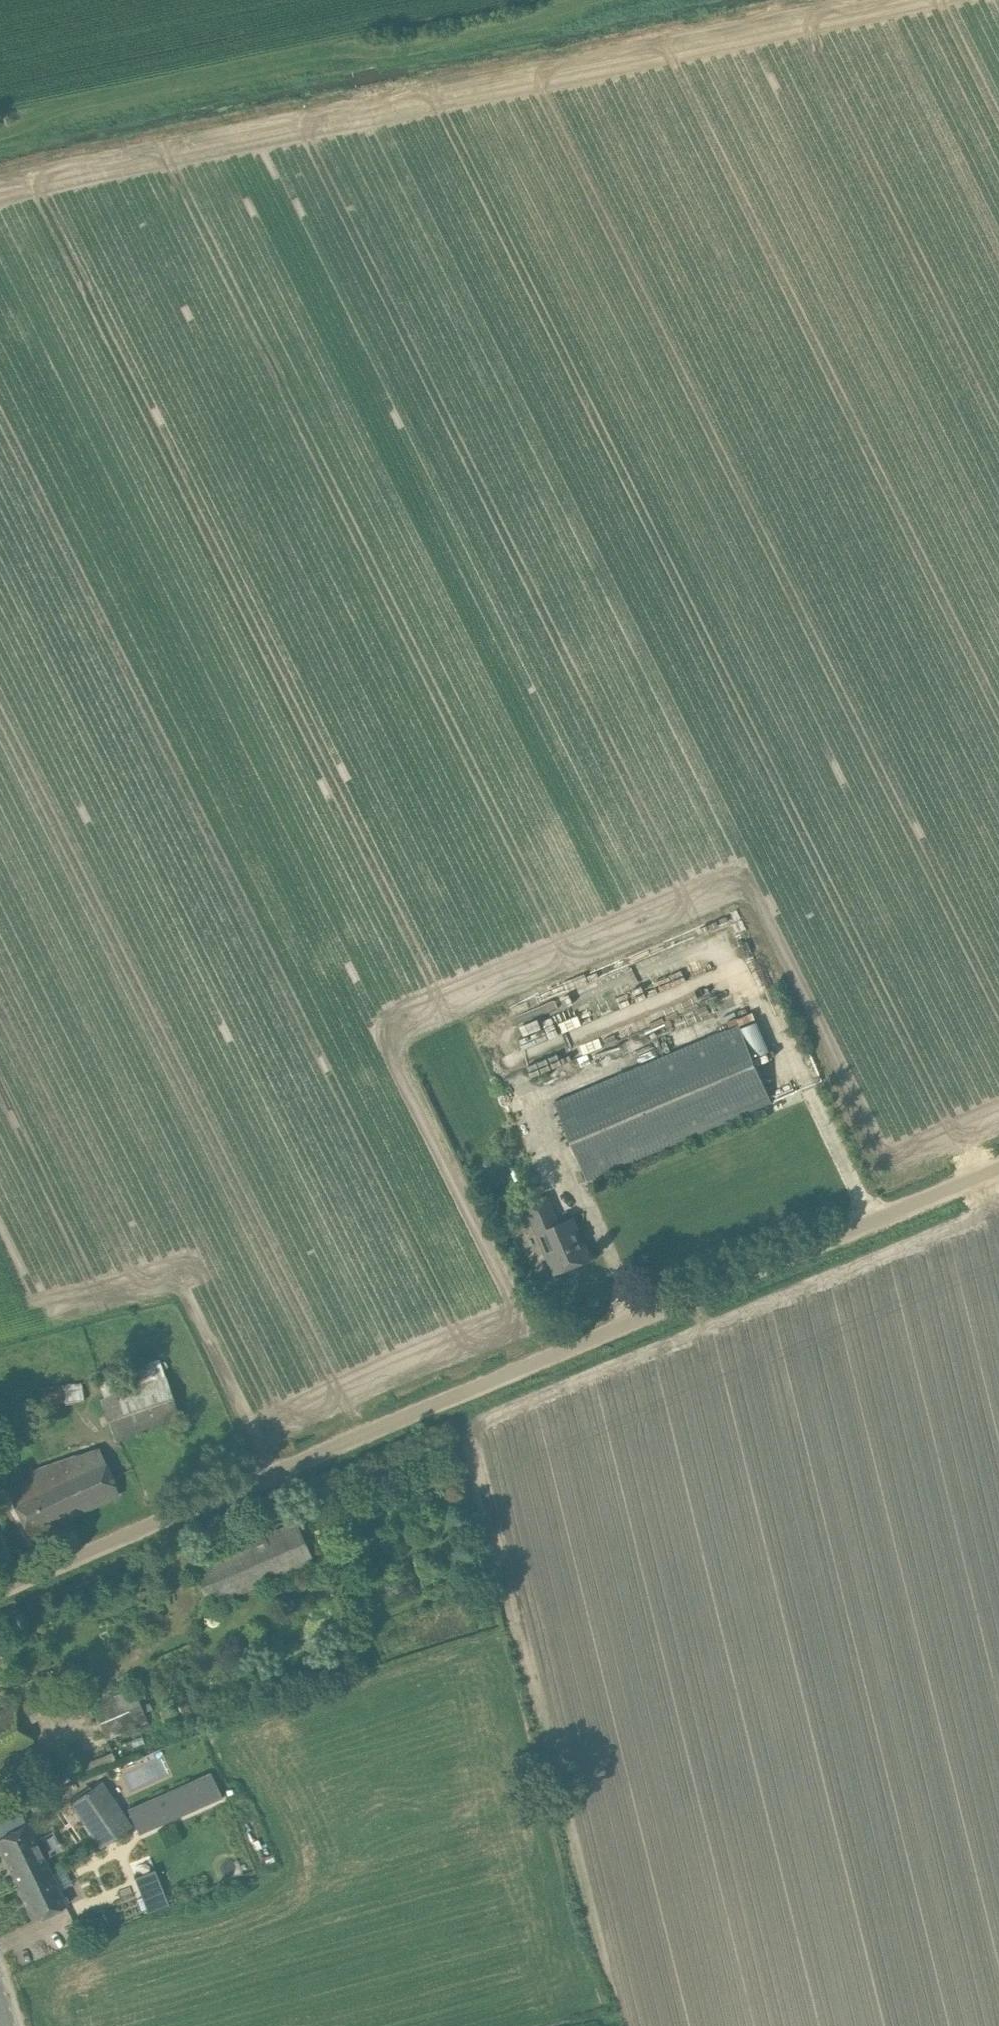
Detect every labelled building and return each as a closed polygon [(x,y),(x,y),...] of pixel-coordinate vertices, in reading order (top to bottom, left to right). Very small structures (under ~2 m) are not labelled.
[(640,1046),(735,1013),(728,995),(682,1010),(674,987),(594,1014),(596,1021),(566,1032),(570,1043),(578,1040),(586,1063),(609,1055),(605,1043),(613,1040),(608,1024),(619,1020),(625,1036),(635,1032),(640,1046)] [(555,1101),(587,1179),(772,1101),(740,1024),(555,1101)] [(555,1273),(590,1258),(573,1217),(558,1223),(547,1196),(526,1205),(555,1273)] [(179,1417),(165,1376),(159,1358),(97,1379),(103,1397),(100,1398),(114,1439),(179,1417)] [(68,1416),(65,1403),(84,1401),(82,1383),(41,1387),(41,1404),(51,1403),(52,1410),(54,1419),(68,1416)] [(5,1490),(12,1504),(24,1523),(32,1541),(42,1537),(40,1532),(57,1525),(56,1524),(119,1494),(111,1476),(99,1448),(28,1473),(30,1478),(5,1490)] [(312,1560),(296,1522),(192,1567),(204,1594),(216,1589),(221,1600),(312,1560)] [(133,1688),(93,1705),(107,1740),(148,1722),(133,1688)] [(224,1800),(210,1773),(127,1809),(139,1836),(224,1800)] [(132,1825),(102,1781),(70,1804),(100,1847),(132,1825)] [(0,1837),(0,1845),(20,1887),(51,1871),(27,1824),(15,1830),(0,1837)] [(152,1862),(132,1870),(149,1914),(169,1906),(152,1862)] [(51,1871),(20,1887),(36,1919),(54,1910),(67,1904),(51,1871)]
